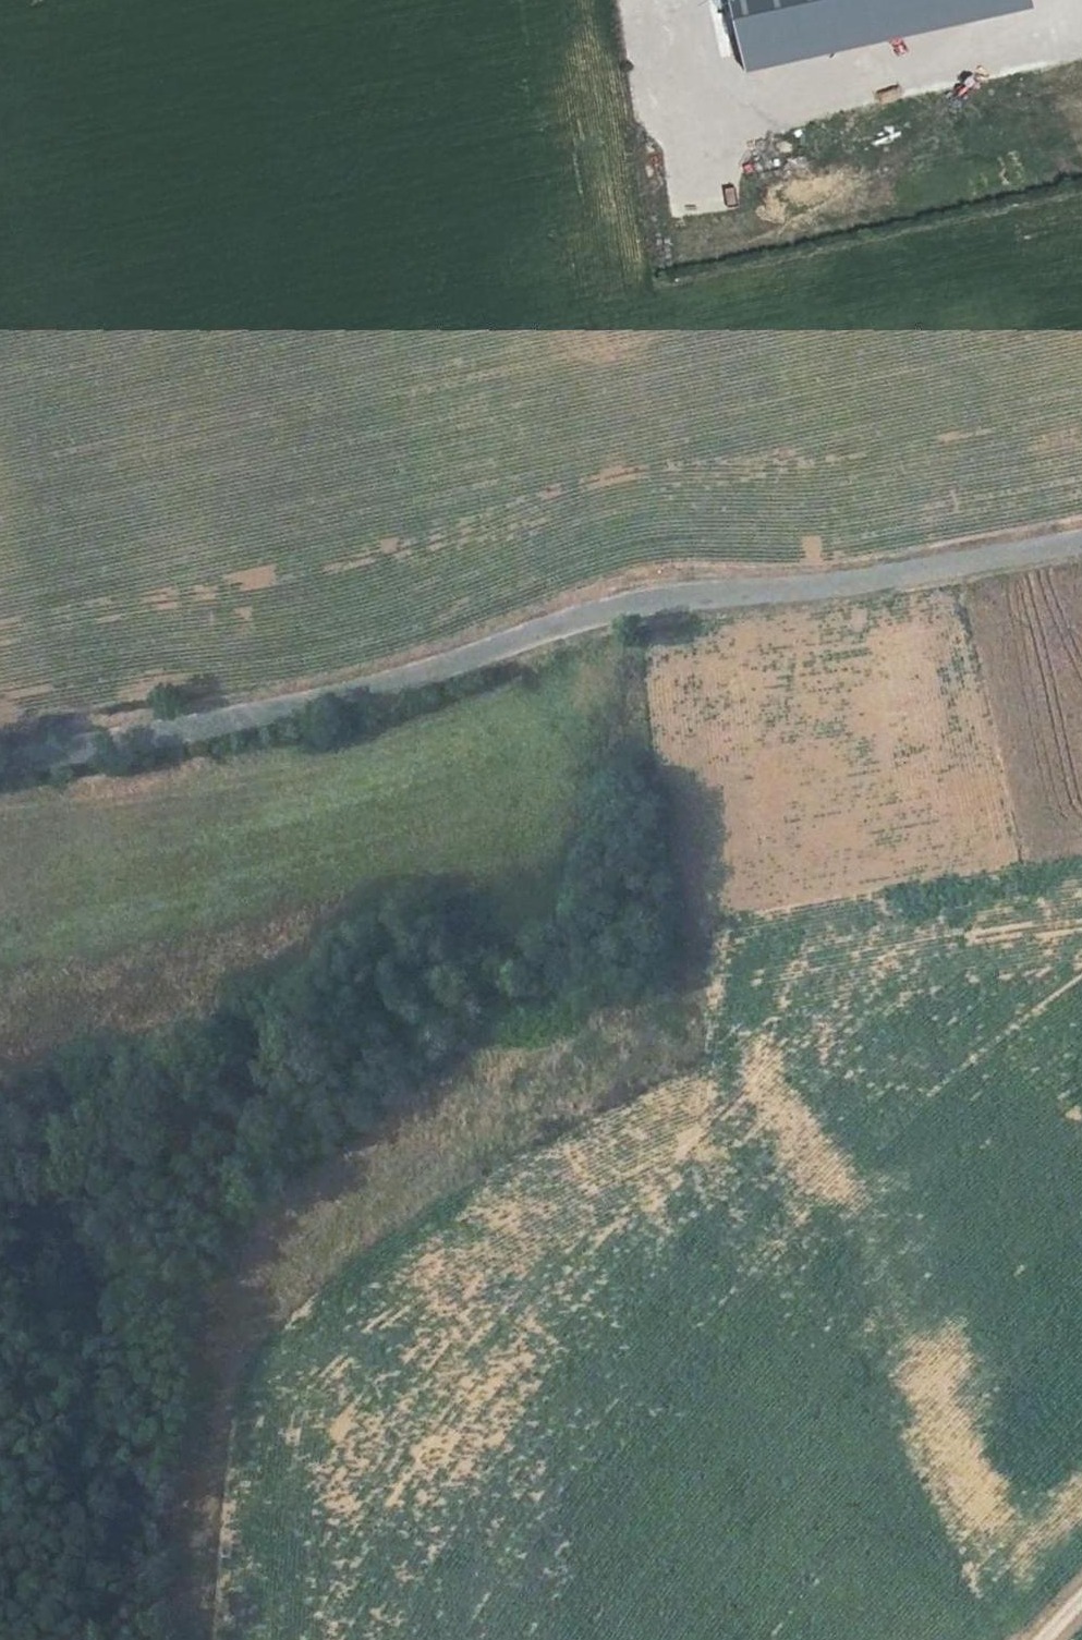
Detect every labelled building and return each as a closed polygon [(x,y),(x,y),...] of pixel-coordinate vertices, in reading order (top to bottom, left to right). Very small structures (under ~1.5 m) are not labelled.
[(755,80),(1045,18),(1041,0),(737,0),(755,80)]
